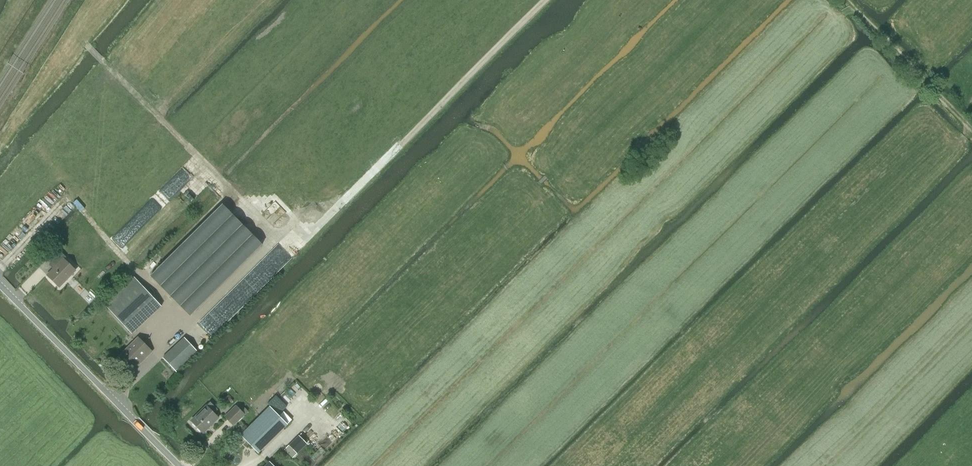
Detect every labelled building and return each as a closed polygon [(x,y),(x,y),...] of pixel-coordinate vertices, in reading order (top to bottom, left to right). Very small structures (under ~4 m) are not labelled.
[(222,205),(151,276),(173,298),(190,316),(191,316),(262,246),(222,205)] [(59,287),(75,271),(64,259),(66,257),(61,252),(53,261),(57,265),(48,275),(59,287)] [(132,334),(161,306),(134,276),(104,303),(108,308),(132,334)] [(163,358),(175,371),(197,351),(184,337),(163,358)] [(140,360),(141,362),(152,352),(138,338),(118,358),(131,370),(140,360)] [(219,418),(214,413),(218,410),(210,402),(191,421),(203,433),(219,418)] [(224,416),(233,426),(245,415),(236,405),(224,416)] [(241,435),(258,453),(287,424),(270,407),(241,435)] [(306,443),(299,436),(290,445),(297,452),(306,443)] [(314,450),(310,453),(316,459),(320,456),(314,450)]
